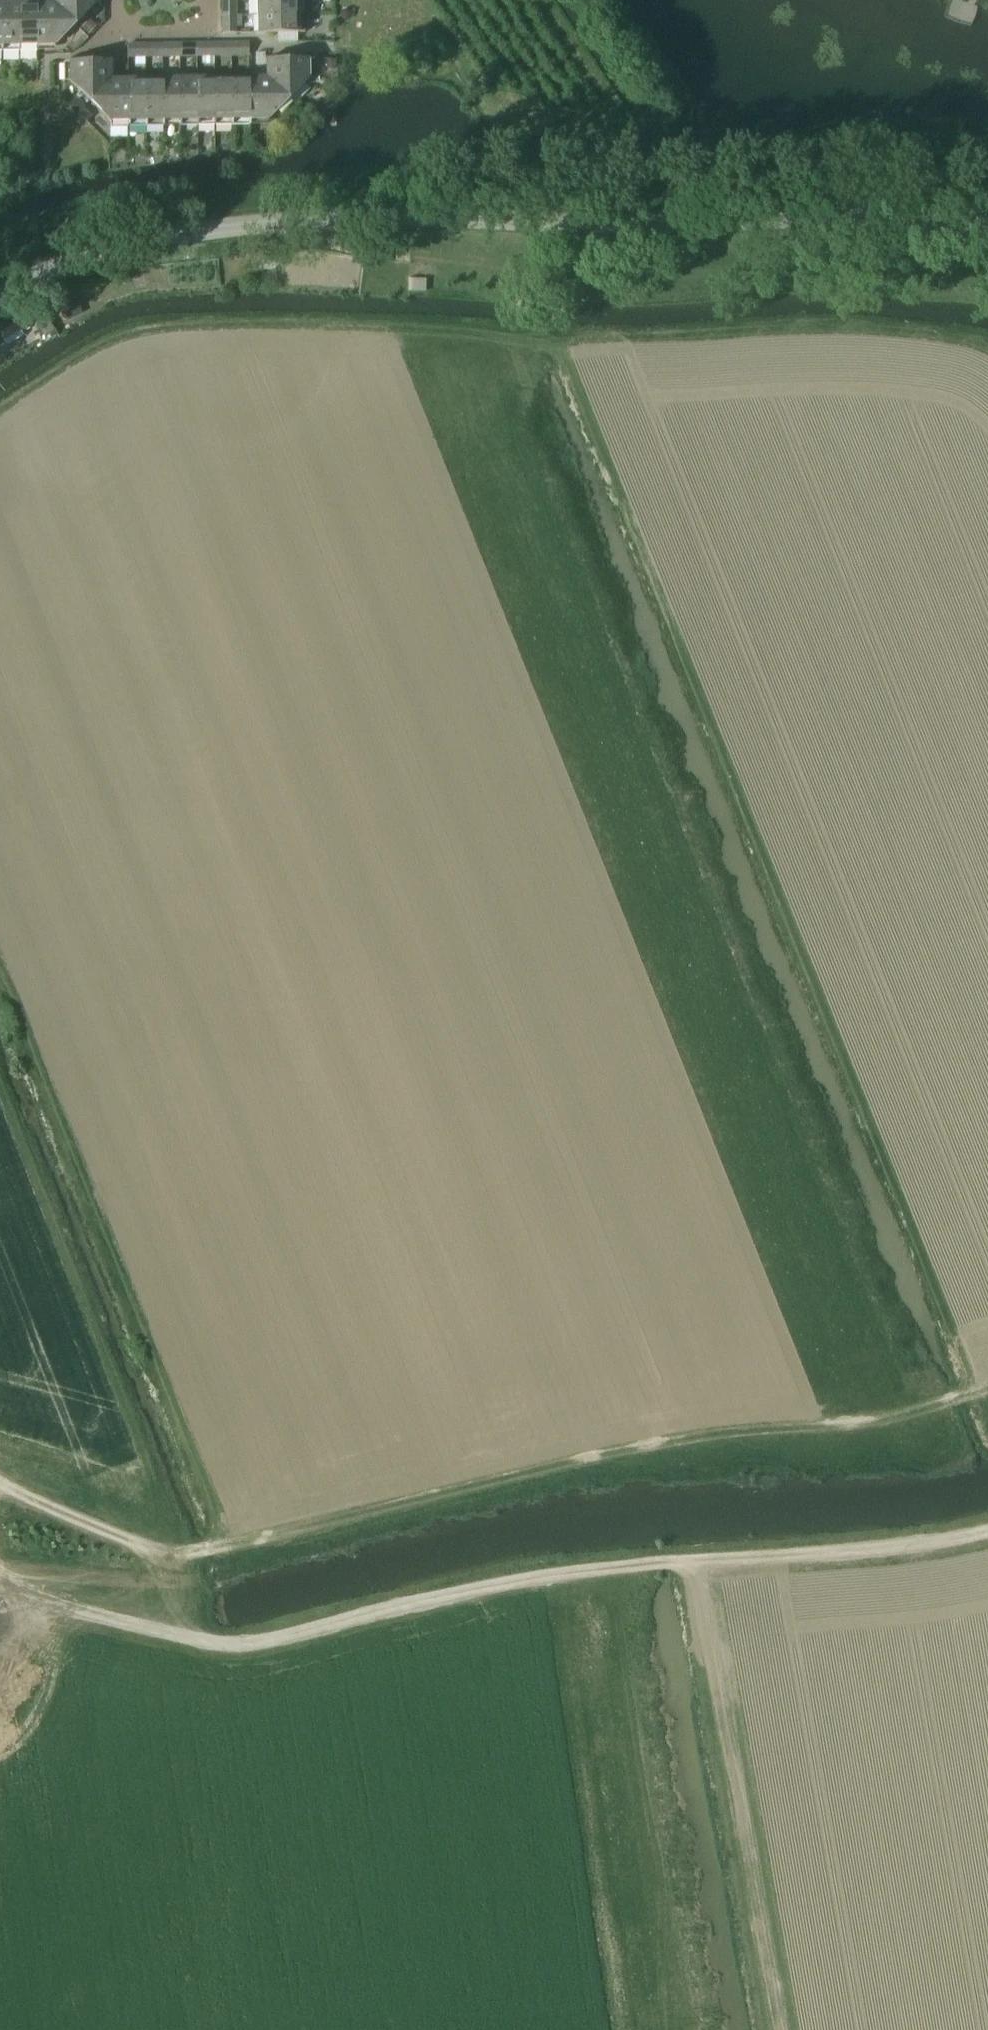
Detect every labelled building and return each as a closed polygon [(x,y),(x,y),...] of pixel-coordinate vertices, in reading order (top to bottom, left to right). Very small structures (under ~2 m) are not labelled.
[(51,3),(73,24),(93,4),(93,0),(51,0),(51,3)] [(234,0),(221,0),(221,15),(234,15),(234,0)] [(302,0),(256,0),(256,15),(302,14),(302,0)] [(19,50),(18,3),(0,4),(1,50),(19,50)] [(35,50),(35,3),(18,3),(19,50),(35,50)] [(73,24),(51,3),(35,3),(35,50),(36,50),(36,45),(54,44),(73,24)] [(302,32),(302,14),(256,15),(256,33),(302,32)] [(234,33),(234,15),(221,15),(222,33),(234,33)] [(89,18),(80,27),(87,34),(96,25),(89,18)] [(213,56),(213,42),(196,43),(196,56),(213,56)] [(230,55),(230,42),(213,42),(213,56),(230,55)] [(247,55),(247,42),(230,42),(230,55),(247,55)] [(144,56),(144,43),(127,43),(127,56),(144,56)] [(161,56),(161,43),(144,43),(144,56),(161,56)] [(179,56),(179,43),(161,43),(161,56),(179,56)] [(196,56),(196,43),(179,43),(179,56),(196,56)] [(311,60),(311,58),(264,59),(265,77),(287,99),(306,79),(306,60),(311,60)] [(110,79),(110,61),(69,61),(69,82),(89,101),(110,79)] [(214,125),(213,77),(196,78),(196,125),(214,125)] [(230,124),(230,77),(213,77),(214,125),(230,124)] [(248,124),(247,77),(230,77),(230,124),(248,124)] [(287,99),(265,77),(247,77),(248,124),(249,124),(249,120),(268,119),(287,99)] [(128,126),(127,78),(110,79),(89,101),(110,121),(126,121),(126,126),(128,126)] [(145,126),(144,78),(127,78),(128,126),(145,126)] [(162,125),(161,78),(144,78),(145,126),(162,125)] [(179,125),(179,78),(161,78),(162,125),(179,125)] [(196,125),(196,78),(179,78),(179,125),(196,125)] [(76,97),(67,106),(76,114),(77,113),(82,108),(84,106),(76,97)] [(82,108),(77,113),(85,121),(90,115),(82,108)] [(429,292),(430,280),(409,279),(409,292),(429,292)] [(1,341),(21,329),(17,321),(0,331),(0,339),(1,341)]
